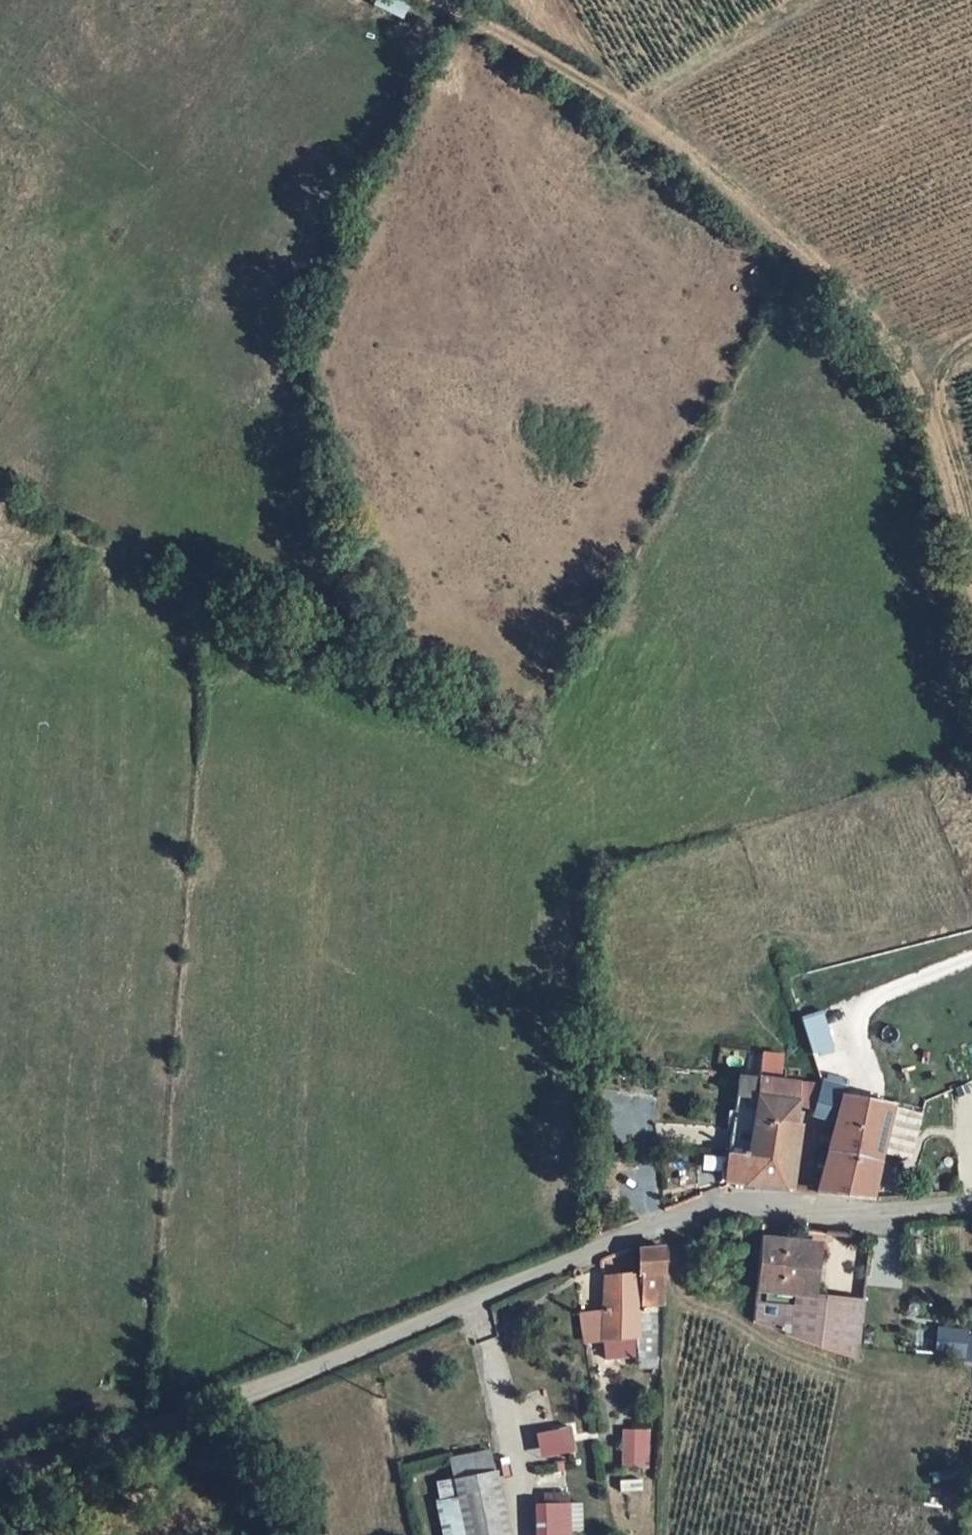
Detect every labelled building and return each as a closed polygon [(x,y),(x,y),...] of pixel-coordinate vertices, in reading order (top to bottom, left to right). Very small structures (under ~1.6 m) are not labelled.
[(810,1053),(832,1048),(824,1010),(802,1015),(810,1053)] [(729,1180),(791,1183),(802,1055),(772,1051),(772,1067),(760,1067),(760,1073),(744,1072),(745,1093),(758,1095),(754,1151),(730,1150),(729,1180)] [(860,1077),(829,1072),(826,1097),(841,1099),(821,1188),(875,1196),(890,1111),(875,1107),(875,1100),(858,1099),(860,1077)] [(891,1133),(912,1139),(918,1117),(897,1111),(891,1133)] [(807,1262),(810,1247),(764,1240),(759,1288),(793,1294),(800,1294),(804,1284),(811,1286),(817,1265),(807,1262)] [(789,1333),(793,1294),(759,1288),(755,1324),(789,1333)] [(800,1294),(793,1294),(789,1333),(854,1352),(859,1333),(866,1305),(800,1294)] [(637,1360),(654,1358),(654,1303),(639,1304),(642,1336),(637,1338),(637,1360)] [(936,1327),(935,1349),(967,1350),(968,1327),(936,1327)] [(535,1432),(539,1458),(574,1453),(570,1427),(535,1432)] [(650,1430),(622,1429),(621,1467),(649,1468),(650,1430)] [(442,1534),(509,1534),(496,1448),(449,1456),(452,1478),(434,1481),(442,1534)] [(533,1503),(535,1534),(573,1534),(573,1532),(584,1531),(582,1501),(533,1503)]
